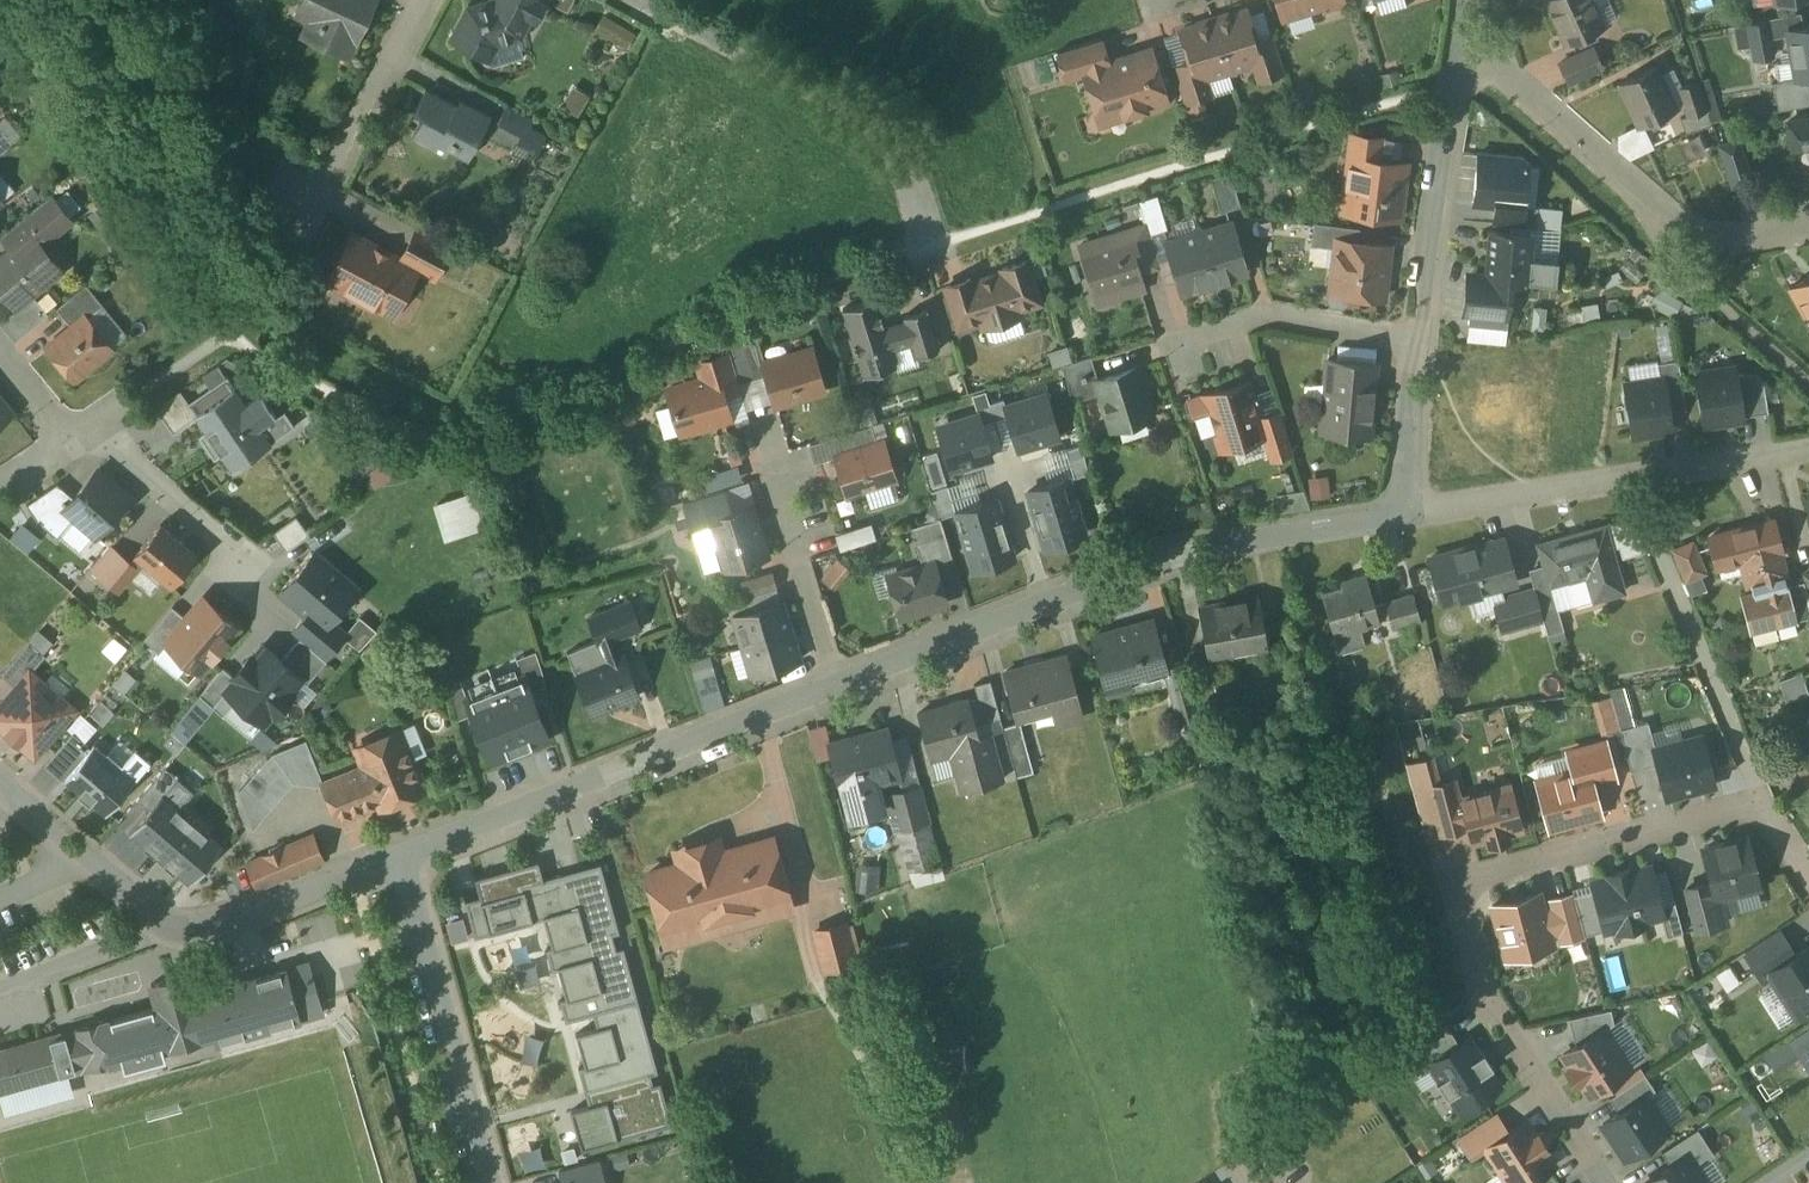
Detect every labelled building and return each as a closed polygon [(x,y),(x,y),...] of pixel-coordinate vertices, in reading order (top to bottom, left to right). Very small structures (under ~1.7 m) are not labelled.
[(283,13),(300,21),(292,37),(345,61),(374,0),(289,0),(283,13)] [(462,3),(443,42),(485,63),(493,48),(526,24),(538,0),(471,0),(462,3)] [(1162,25),(1176,65),(1168,67),(1187,122),(1217,114),(1208,83),(1245,69),(1251,86),(1281,76),(1252,0),(1235,0),(1162,25)] [(1273,30),(1345,6),(1343,0),(1263,0),(1273,30)] [(1365,13),(1401,0),(1361,0),(1365,13)] [(1566,57),(1549,65),(1566,101),(1609,88),(1582,38),(1605,27),(1592,0),(1538,0),(1566,57)] [(591,33),(625,45),(631,28),(598,16),(591,33)] [(1766,23),(1733,28),(1735,40),(1744,38),(1748,62),(1772,58),(1766,23)] [(1784,30),(1789,75),(1808,72),(1808,27),(1784,30)] [(1106,36),(1048,55),(1058,87),(1072,82),(1089,136),(1176,108),(1153,37),(1110,50),(1106,36)] [(1633,136),(1667,119),(1691,166),(1716,154),(1714,149),(1730,144),(1699,85),(1672,98),(1655,64),(1609,88),(1633,136)] [(426,83),(399,136),(462,167),(488,115),(426,83)] [(573,114),(585,96),(569,86),(557,105),(573,114)] [(1782,120),(1787,151),(1808,147),(1808,115),(1782,120)] [(15,146),(0,128),(0,158),(15,146)] [(1386,140),(1349,136),(1340,213),(1398,220),(1406,161),(1384,158),(1386,140)] [(1730,144),(1714,149),(1716,154),(1726,187),(1747,181),(1736,143),(1730,144)] [(1525,153),(1467,148),(1461,222),(1520,226),(1525,153)] [(1207,178),(1217,210),(1236,205),(1226,172),(1207,178)] [(66,189),(52,194),(59,214),(74,208),(66,189)] [(1249,279),(1229,217),(1191,229),(1212,291),(1249,279)] [(0,247),(0,311),(8,321),(67,273),(28,224),(0,247)] [(1145,225),(1069,247),(1088,313),(1165,291),(1145,225)] [(1462,270),(1460,318),(1503,320),(1505,294),(1526,295),(1530,229),(1481,227),(1478,271),(1462,270)] [(1308,228),(1306,245),(1333,249),(1334,242),(1345,243),(1346,233),(1308,228)] [(1212,291),(1191,229),(1154,242),(1175,304),(1212,291)] [(316,284),(351,303),(380,251),(345,231),(316,284)] [(392,257),(380,251),(351,303),(392,326),(416,282),(427,288),(446,254),(405,232),(392,257)] [(1345,243),(1334,242),(1333,249),(1328,295),(1382,301),(1388,248),(1345,243)] [(972,283),(970,284),(981,320),(983,327),(1020,316),(1018,309),(1039,302),(1027,261),(1002,269),(1004,274),(972,283)] [(1777,291),(1806,342),(1808,341),(1808,273),(1777,291)] [(970,284),(972,283),(971,278),(946,286),(960,327),(981,320),(970,284)] [(63,326),(34,349),(66,389),(115,351),(89,318),(103,307),(85,284),(51,311),(63,326)] [(1673,313),(1678,298),(1654,291),(1649,306),(1673,313)] [(876,298),(843,308),(864,376),(897,366),(892,350),(913,344),(905,320),(885,326),(876,298)] [(913,344),(917,357),(939,350),(927,309),(904,316),(905,320),(913,344)] [(690,376),(655,387),(672,440),(744,418),(721,344),(684,355),(690,376)] [(809,346),(755,361),(769,413),(824,398),(809,346)] [(1375,364),(1313,359),(1306,440),(1368,445),(1375,364)] [(1137,363),(1083,379),(1100,436),(1153,420),(1137,363)] [(1665,371),(1610,382),(1622,445),(1677,434),(1665,371)] [(217,400),(195,415),(208,435),(210,433),(215,440),(206,446),(215,460),(222,454),(232,470),(272,443),(261,426),(276,416),(261,393),(245,404),(227,376),(209,388),(217,400)] [(1729,376),(1681,386),(1690,433),(1739,424),(1729,376)] [(1247,378),(1178,400),(1192,442),(1204,438),(1210,458),(1257,443),(1265,466),(1294,456),(1277,406),(1258,412),(1247,378)] [(1006,407),(1021,451),(1060,437),(1044,393),(1006,407)] [(13,413),(0,396),(0,424),(13,413)] [(939,425),(951,470),(991,459),(979,414),(939,425)] [(888,437),(820,457),(836,506),(904,484),(888,437)] [(356,466),(373,489),(405,464),(387,442),(356,466)] [(88,463),(49,508),(90,543),(129,498),(88,463)] [(1306,479),(1310,499),(1329,495),(1325,475),(1306,479)] [(1026,489),(1042,547),(1086,535),(1069,476),(1026,489)] [(430,500),(436,538),(478,531),(472,493),(430,500)] [(1793,500),(1808,559),(1808,496),(1793,500)] [(749,500),(700,517),(719,575),(769,558),(749,500)] [(956,513),(973,571),(1017,559),(1000,500),(956,513)] [(1773,515),(1702,533),(1714,581),(1786,563),(1773,515)] [(271,531),(282,549),(304,534),(292,516),(271,531)] [(1534,540),(1528,543),(1553,622),(1628,598),(1603,519),(1534,540)] [(834,548),(871,538),(867,522),(830,533),(834,548)] [(160,524),(134,554),(171,586),(197,555),(160,524)] [(1492,541),(1423,561),(1437,611),(1507,591),(1492,541)] [(1692,542),(1670,551),(1682,584),(1705,575),(1692,542)] [(111,586),(132,562),(111,545),(91,568),(111,586)] [(356,588),(317,555),(283,596),(322,628),(356,588)] [(936,558),(877,577),(892,625),(951,606),(936,558)] [(139,568),(132,562),(111,586),(120,592),(139,568)] [(1363,574),(1314,589),(1337,663),(1368,654),(1362,634),(1380,628),(1363,574)] [(1790,580),(1728,594),(1739,643),(1801,629),(1790,580)] [(723,610),(734,645),(789,627),(777,592),(723,610)] [(1407,592),(1378,601),(1387,637),(1417,629),(1407,592)] [(1534,596),(1484,610),(1496,653),(1546,639),(1534,596)] [(186,618),(167,641),(168,642),(201,670),(238,627),(204,597),(186,618)] [(598,639),(567,652),(592,713),(639,695),(616,638),(640,628),(629,601),(589,617),(598,639)] [(167,641),(186,618),(172,606),(145,639),(160,652),(168,642),(167,641)] [(1255,608),(1190,621),(1200,668),(1265,655),(1255,608)] [(1150,620),(1087,637),(1107,710),(1163,695),(1168,715),(1183,711),(1171,666),(1163,668),(1150,620)] [(734,645),(746,680),(801,662),(789,627),(734,645)] [(300,638),(281,660),(302,677),(301,678),(307,683),(326,661),(300,638)] [(15,689),(29,673),(41,658),(23,643),(0,670),(0,677),(15,689)] [(234,676),(223,689),(236,700),(263,723),(272,712),(275,715),(292,695),(288,692),(301,678),(302,677),(281,660),(265,646),(252,660),(249,658),(234,676)] [(707,655),(685,662),(700,710),(722,703),(707,655)] [(1061,658),(1001,677),(1014,719),(1049,708),(1057,731),(1081,724),(1061,658)] [(223,689),(234,676),(223,666),(200,694),(224,714),(236,700),(223,689)] [(553,742),(526,671),(518,674),(515,667),(467,685),(470,692),(463,695),(490,766),(553,742)] [(1798,671),(1776,680),(1784,702),(1807,693),(1798,671)] [(29,673),(15,689),(0,707),(0,734),(28,757),(70,707),(29,673)] [(1607,691),(1619,724),(1632,719),(1620,686),(1607,691)] [(1599,731),(1616,728),(1609,696),(1592,699),(1599,731)] [(966,702),(917,714),(929,759),(945,755),(955,794),(988,786),(966,702)] [(941,866),(896,720),(816,745),(845,837),(894,821),(911,876),(941,866)] [(1648,722),(1620,729),(1631,771),(1658,763),(1655,750),(1648,722)] [(1016,728),(1000,732),(1013,779),(1028,775),(1016,728)] [(399,729),(378,738),(380,743),(358,752),(364,767),(340,777),(352,806),(355,812),(378,802),(380,805),(402,796),(403,798),(424,789),(420,779),(421,775),(415,761),(412,760),(399,729)] [(1655,750),(1658,763),(1667,796),(1713,783),(1700,738),(1655,750)] [(88,740),(57,776),(101,814),(132,777),(88,740)] [(273,754),(239,792),(254,829),(294,783),(325,786),(324,784),(306,740),(273,754)] [(1606,743),(1568,753),(1573,773),(1588,769),(1592,782),(1615,776),(1606,743)] [(1792,768),(1804,788),(1808,785),(1808,758),(1792,768)] [(1573,773),(1537,782),(1549,827),(1600,814),(1592,782),(1588,769),(1573,773)] [(324,784),(325,786),(335,813),(352,806),(340,777),(324,784)] [(1458,800),(1453,780),(1413,791),(1420,816),(1436,812),(1441,832),(1468,824),(1462,799),(1458,800)] [(1509,786),(1462,799),(1468,824),(1473,841),(1486,837),(1488,844),(1508,838),(1506,831),(1520,828),(1509,786)] [(177,806),(162,793),(129,832),(190,884),(223,845),(208,832),(212,827),(181,801),(177,806)] [(314,834),(247,863),(259,887),(324,859),(314,834)] [(668,867),(640,875),(658,946),(786,912),(767,838),(718,851),(714,836),(664,849),(668,867)] [(1746,838),(1703,849),(1712,884),(1716,898),(1719,897),(1759,886),(1746,838)] [(593,862),(463,900),(474,935),(530,918),(582,1094),(654,1073),(593,862)] [(853,889),(874,890),(875,865),(854,864),(853,889)] [(1618,872),(1632,927),(1644,923),(1643,919),(1661,915),(1663,914),(1660,906),(1650,867),(1631,872),(1630,869),(1618,872)] [(1632,927),(1618,872),(1615,872),(1616,876),(1593,882),(1595,890),(1605,930),(1618,926),(1619,930),(1632,927)] [(1712,884),(1706,886),(1705,883),(1686,888),(1697,930),(1726,922),(1719,897),(1716,898),(1712,884)] [(1595,890),(1574,896),(1584,935),(1605,930),(1595,890)] [(1499,960),(1555,945),(1541,891),(1485,906),(1499,960)] [(1675,902),(1660,906),(1663,914),(1661,915),(1667,936),(1683,932),(1675,902)] [(839,923),(808,931),(819,975),(850,967),(839,923)] [(1794,955),(1778,930),(1744,951),(1763,979),(1770,975),(1768,972),(1794,955)] [(904,940),(878,946),(885,972),(910,967),(904,940)] [(1768,972),(1770,975),(1797,1017),(1808,1009),(1808,946),(1794,955),(1768,972)] [(0,1046),(0,1077),(7,1098),(311,1020),(301,986),(270,994),(264,972),(193,990),(188,968),(140,980),(147,1006),(0,1046)] [(1445,1022),(1409,1046),(1424,1068),(1431,1064),(1430,1062),(1436,1058),(1459,1043),(1445,1022)] [(1600,1032),(1563,1056),(1588,1092),(1624,1068),(1600,1032)] [(1793,1042),(1808,1066),(1808,1032),(1793,1042)] [(1478,1054),(1467,1038),(1459,1043),(1436,1058),(1430,1062),(1431,1064),(1440,1078),(1436,1080),(1447,1097),(1449,1096),(1459,1111),(1499,1086),(1488,1069),(1493,1066),(1483,1051),(1478,1054)] [(1645,1074),(1609,1097),(1619,1112),(1646,1095),(1647,1096),(1656,1091),(1645,1074)] [(1619,1112),(1603,1123),(1624,1156),(1634,1149),(1641,1145),(1642,1146),(1658,1136),(1657,1135),(1667,1128),(1647,1096),(1646,1095),(1619,1112)] [(601,1101),(564,1111),(574,1148),(611,1138),(601,1101)] [(1490,1115),(1458,1135),(1472,1157),(1486,1148),(1485,1146),(1507,1132),(1496,1116),(1494,1112),(1490,1115)] [(1485,1146),(1486,1148),(1509,1182),(1525,1182),(1553,1165),(1554,1164),(1553,1163),(1544,1149),(1546,1148),(1537,1134),(1535,1135),(1526,1122),(1525,1120),(1524,1121),(1507,1132),(1485,1146)] [(598,1160),(554,1172),(557,1182),(605,1182),(598,1160)] [(1645,1182),(1696,1182),(1682,1160),(1645,1182)]
